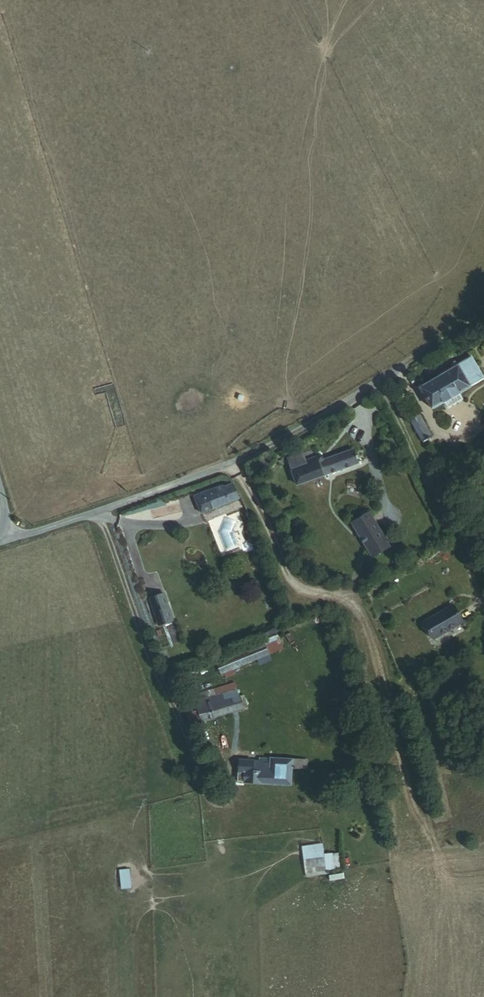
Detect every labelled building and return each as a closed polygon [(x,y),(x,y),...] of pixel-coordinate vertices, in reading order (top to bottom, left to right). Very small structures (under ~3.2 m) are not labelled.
[(483,374),(483,370),(470,346),(465,350),(461,344),(454,348),(458,355),(423,374),(437,400),(447,395),(466,384),(483,374)] [(447,395),(451,401),(470,390),(466,384),(447,395)] [(419,422),(427,418),(419,402),(411,407),(419,422)] [(425,435),(433,431),(427,418),(419,422),(425,435)] [(288,450),(298,476),(360,452),(355,438),(325,450),(323,445),(307,451),(304,444),(288,450)] [(200,505),(236,491),(231,477),(206,486),(204,482),(193,486),(200,505)] [(483,504),(483,503),(479,492),(468,497),(474,509),(483,504)] [(370,551),(388,543),(370,507),(353,516),(370,551)] [(245,533),(239,535),(237,539),(238,543),(242,545),(249,542),(247,538),(245,533)] [(160,619),(175,614),(164,586),(149,591),(160,619)] [(450,608),(421,620),(430,639),(458,626),(450,608)] [(265,628),(282,621),(278,611),(260,618),(265,628)] [(208,694),(229,687),(255,678),(251,667),(204,683),(208,694)] [(235,705),(261,696),(255,678),(229,687),(235,705)] [(210,714),(235,705),(229,687),(208,694),(204,696),(210,714)] [(192,720),(210,714),(204,696),(186,702),(192,720)] [(238,775),(290,777),(290,759),(291,752),(273,751),(272,756),(239,755),(238,775)] [(306,760),(306,752),(291,752),(290,759),(306,760)] [(338,852),(323,853),(322,844),(302,845),(303,873),(339,871),(338,852)] [(129,869),(119,869),(120,888),(130,888),(129,869)]
